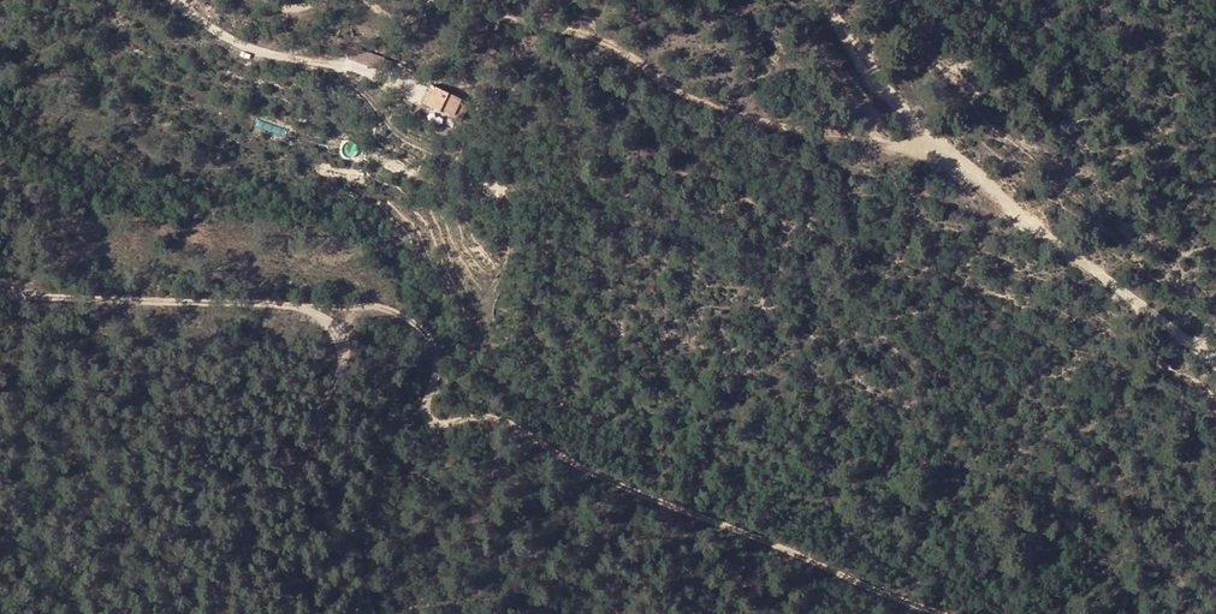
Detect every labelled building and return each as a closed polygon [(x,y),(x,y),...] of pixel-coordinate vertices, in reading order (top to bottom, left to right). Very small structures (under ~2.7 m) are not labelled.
[(355,47),(351,60),(379,71),(384,58),(355,47)] [(448,94),(437,89),(428,108),(444,116),(446,112),(444,111),(446,104),(444,103),(448,94)] [(465,122),(472,107),(448,94),(444,103),(446,104),(444,111),(446,112),(465,122)] [(473,130),(468,139),(480,146),(485,136),(473,130)]
